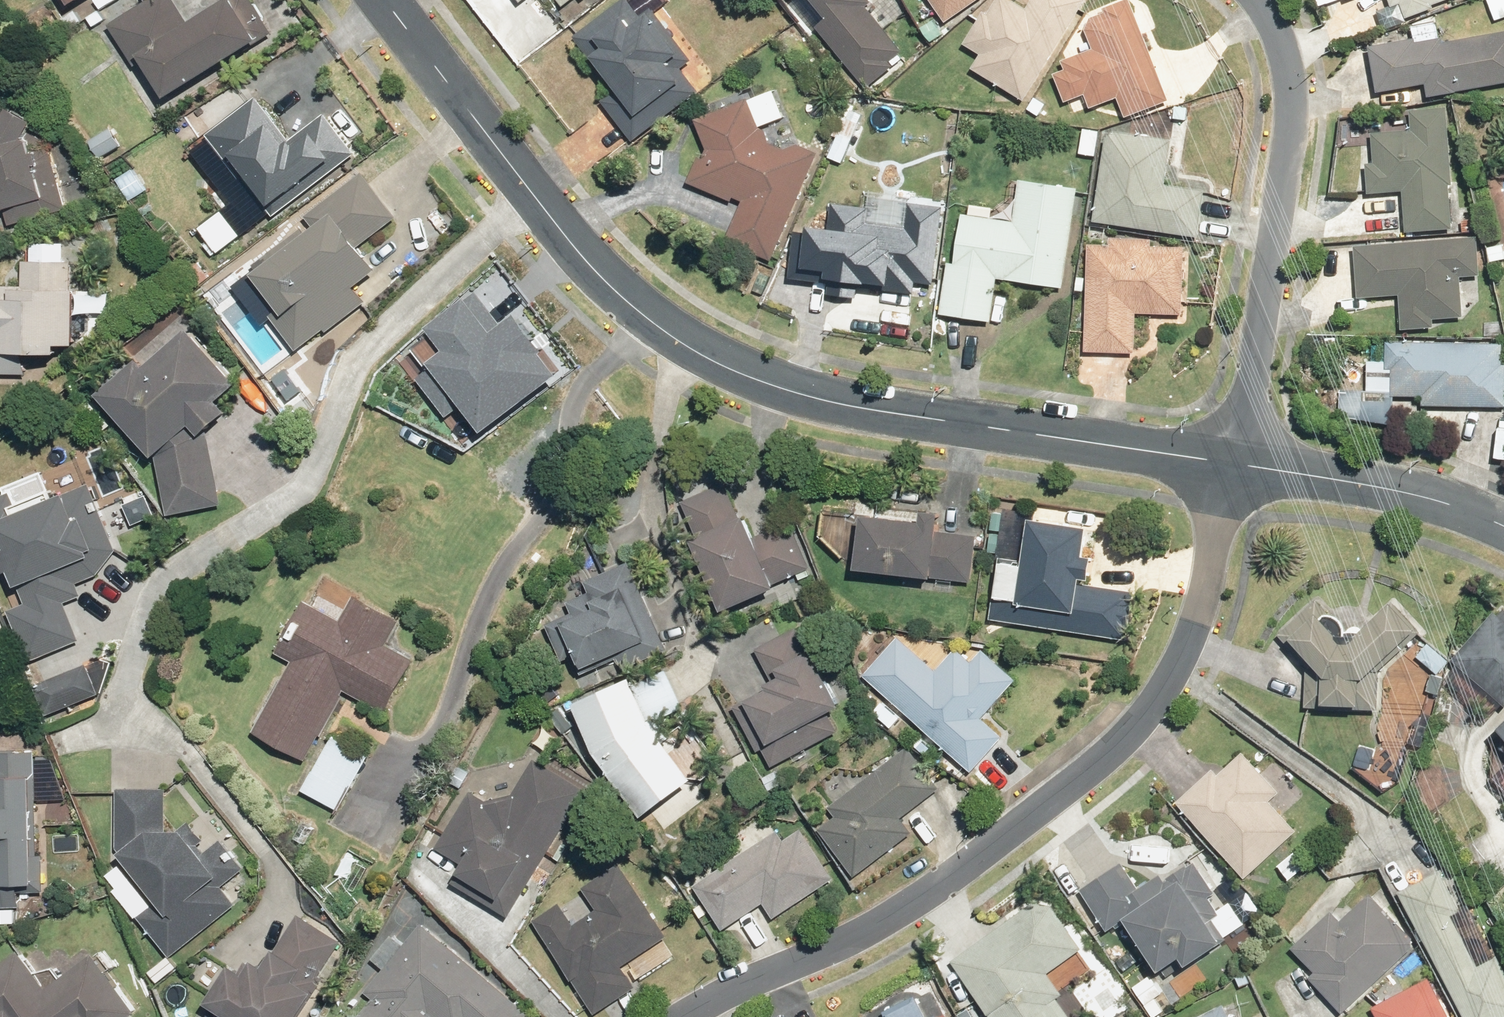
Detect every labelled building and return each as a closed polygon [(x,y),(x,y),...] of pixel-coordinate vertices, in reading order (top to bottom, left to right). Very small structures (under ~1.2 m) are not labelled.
[(91,17),(98,12),(119,0),(81,0),(91,17)] [(182,98),(280,34),(258,0),(240,0),(198,28),(180,0),(161,0),(118,28),(139,60),(150,52),(181,99),(182,98)] [(583,35),(603,64),(611,58),(635,93),(616,106),(637,138),(706,92),(688,65),(694,61),(653,0),(635,0),(583,35)] [(871,86),(913,52),(877,6),(883,1),(883,0),(802,0),(871,86)] [(957,23),(983,0),(940,0),(957,23)] [(1092,0),(1041,0),(1035,10),(1019,0),(1008,0),(998,16),(992,13),(973,46),(990,56),(980,72),(1033,102),(1092,0)] [(1140,0),(1133,0),(1107,14),(1106,14),(1105,15),(1104,15),(1103,16),(1102,16),(1101,17),(1100,18),(1099,19),(1099,20),(1098,20),(1098,21),(1097,22),(1097,23),(1097,24),(1096,25),(1096,26),(1096,27),(1096,28),(1096,29),(1097,30),(1097,31),(1097,32),(1097,33),(1098,34),(1103,50),(1070,61),(1074,73),(1061,77),(1070,104),(1096,95),(1102,110),(1131,100),(1138,118),(1176,105),(1140,0)] [(1318,10),(1348,0),(1314,0),(1318,10)] [(1388,10),(1400,5),(1408,26),(1441,15),(1438,5),(1451,0),(1384,0),(1388,10)] [(1426,96),(1503,80),(1503,30),(1440,44),(1439,36),(1368,51),(1376,93),(1423,83),(1426,96)] [(781,90),(704,121),(716,153),(708,152),(696,182),(749,204),(729,248),(776,270),(825,156),(804,144),(793,151),(781,144),(775,129),(794,121),(781,90)] [(266,98),(215,135),(242,171),(232,178),(265,224),(363,153),(334,113),(296,140),(266,98)] [(7,178),(5,181),(0,183),(0,192),(6,210),(27,210),(16,228),(77,208),(55,136),(42,137),(51,123),(24,109),(19,120),(0,111),(0,174),(7,178)] [(1449,109),(1405,110),(1406,130),(1369,131),(1370,162),(1362,162),(1363,195),(1402,194),(1402,231),(1451,230),(1449,109)] [(1181,141),(1118,133),(1106,224),(1204,237),(1210,192),(1175,187),(1181,141)] [(366,173),(314,216),(326,230),(318,237),(309,227),(270,260),(277,268),(265,278),(292,310),(281,319),(310,355),(399,280),(370,246),(403,218),(366,173)] [(1071,290),(1085,189),(1026,181),(1020,224),(973,217),(966,264),(959,263),(952,316),(1002,323),(1008,281),(1071,290)] [(880,208),(842,204),(839,231),(823,229),(819,268),(845,271),(844,281),(883,285),(882,293),(924,297),(925,285),(943,287),(952,209),(915,205),(912,228),(878,225),(880,208)] [(1123,246),(1097,246),(1094,351),(1141,352),(1142,316),(1190,317),(1192,249),(1162,248),(1162,238),(1123,237),(1123,242),(1123,246)] [(1478,237),(1351,247),(1355,299),(1395,296),(1398,333),(1430,330),(1429,319),(1458,317),(1455,278),(1482,276),(1478,237)] [(31,261),(30,288),(0,287),(0,372),(78,376),(79,350),(114,351),(117,296),(81,294),(83,264),(31,261)] [(450,344),(414,372),(450,419),(465,407),(485,432),(563,373),(518,314),(505,324),(480,291),(435,325),(450,344)] [(251,382),(202,330),(161,368),(155,361),(117,398),(169,458),(176,514),(227,505),(217,439),(244,413),(232,400),(251,382)] [(1390,395),(1422,397),(1422,406),(1503,409),(1503,401),(1503,342),(1463,340),(1463,347),(1384,343),(1383,364),(1365,363),(1364,394),(1338,393),(1336,427),(1389,429),(1390,395)] [(26,515),(16,491),(0,497),(0,538),(5,552),(9,550),(31,605),(17,610),(36,658),(89,637),(73,597),(90,590),(87,581),(123,567),(119,555),(127,552),(101,486),(26,515)] [(727,486),(690,502),(737,610),(792,586),(789,580),(818,567),(791,504),(743,525),(727,486)] [(935,519),(878,513),(873,568),(938,573),(938,578),(978,581),(982,535),(950,532),(952,509),(936,508),(935,519)] [(1093,522),(1031,513),(1024,560),(1002,557),(993,617),(1131,638),(1139,587),(1085,579),(1086,572),(1094,573),(1097,552),(1089,551),(1093,522)] [(574,602),(575,605),(578,615),(551,626),(565,659),(591,648),(603,676),(675,646),(639,560),(593,579),(598,592),(574,602)] [(348,620),(311,601),(285,651),(299,658),(263,729),(319,758),(354,690),(397,712),(422,662),(394,647),(408,619),(361,595),(348,620)] [(1308,606),(1274,633),(1318,676),(1314,705),(1375,711),(1372,668),(1413,634),(1386,600),(1336,641),(1308,606)] [(1449,659),(1498,707),(1503,701),(1503,608),(1501,605),(1449,659)] [(818,623),(765,647),(782,685),(744,702),(773,765),(849,731),(841,712),(856,706),(818,623)] [(904,637),(872,674),(980,769),(1011,734),(991,717),(1026,678),(991,647),(979,660),(964,647),(943,671),(904,637)] [(1445,661),(1424,643),(1412,657),(1433,675),(1445,661)] [(120,655),(34,685),(44,717),(110,695),(120,655)] [(647,678),(590,702),(618,761),(664,813),(711,779),(672,732),(647,678)] [(1487,727),(1503,746),(1503,712),(1487,727)] [(378,755),(342,735),(311,790),(346,810),(378,755)] [(1373,745),(1352,766),(1376,790),(1397,768),(1373,745)] [(916,747),(837,804),(845,816),(830,828),(865,877),(926,832),(913,814),(947,789),(916,747)] [(0,749),(0,760),(0,906),(42,907),(43,883),(51,884),(52,853),(46,852),(49,775),(41,775),(42,751),(0,749)] [(1223,765),(1184,802),(1255,876),(1303,830),(1276,801),(1287,791),(1250,752),(1230,771),(1223,765)] [(592,786),(540,757),(519,796),(494,803),(476,792),(445,849),(477,866),(465,888),(519,918),(592,786)] [(174,791),(126,789),(124,863),(114,871),(177,957),(248,898),(237,884),(251,869),(227,839),(215,849),(198,829),(172,828),(174,791)] [(785,830),(705,888),(734,929),(773,901),(786,920),(843,879),(806,827),(791,838),(785,830)] [(1301,850),(1287,863),(1303,880),(1317,866),(1301,850)] [(1245,897),(1224,912),(1213,896),(1221,890),(1200,860),(1177,877),(1172,870),(1149,887),(1129,859),(1087,889),(1116,930),(1139,913),(1180,970),(1199,956),(1204,962),(1241,935),(1261,921),(1245,897)] [(542,918),(543,920),(601,1010),(641,985),(639,981),(684,952),(626,863),(542,918)] [(1327,911),(1287,947),(1310,973),(1305,977),(1337,1013),(1414,945),(1367,891),(1334,920),(1327,911)] [(960,960),(1003,1016),(1078,1016),(1067,1002),(1076,995),(1058,971),(1088,949),(1047,894),(960,960)] [(305,915),(276,962),(269,958),(259,973),(245,964),(222,1000),(235,1008),(229,1016),(313,1016),(356,947),(305,915)] [(429,925),(412,946),(397,934),(377,959),(392,971),(373,993),(382,1000),(368,1016),(539,1016),(540,1016),(429,925)] [(153,1009),(109,951),(64,986),(35,947),(0,974),(0,1016),(142,1016),(153,1009)] [(1368,1007),(1373,1016),(1450,1016),(1430,976),(1368,1007)] [(872,1016),(953,1016),(942,990),(872,1016)] [(1207,1016),(1239,1016),(1232,1004),(1207,1016)]
